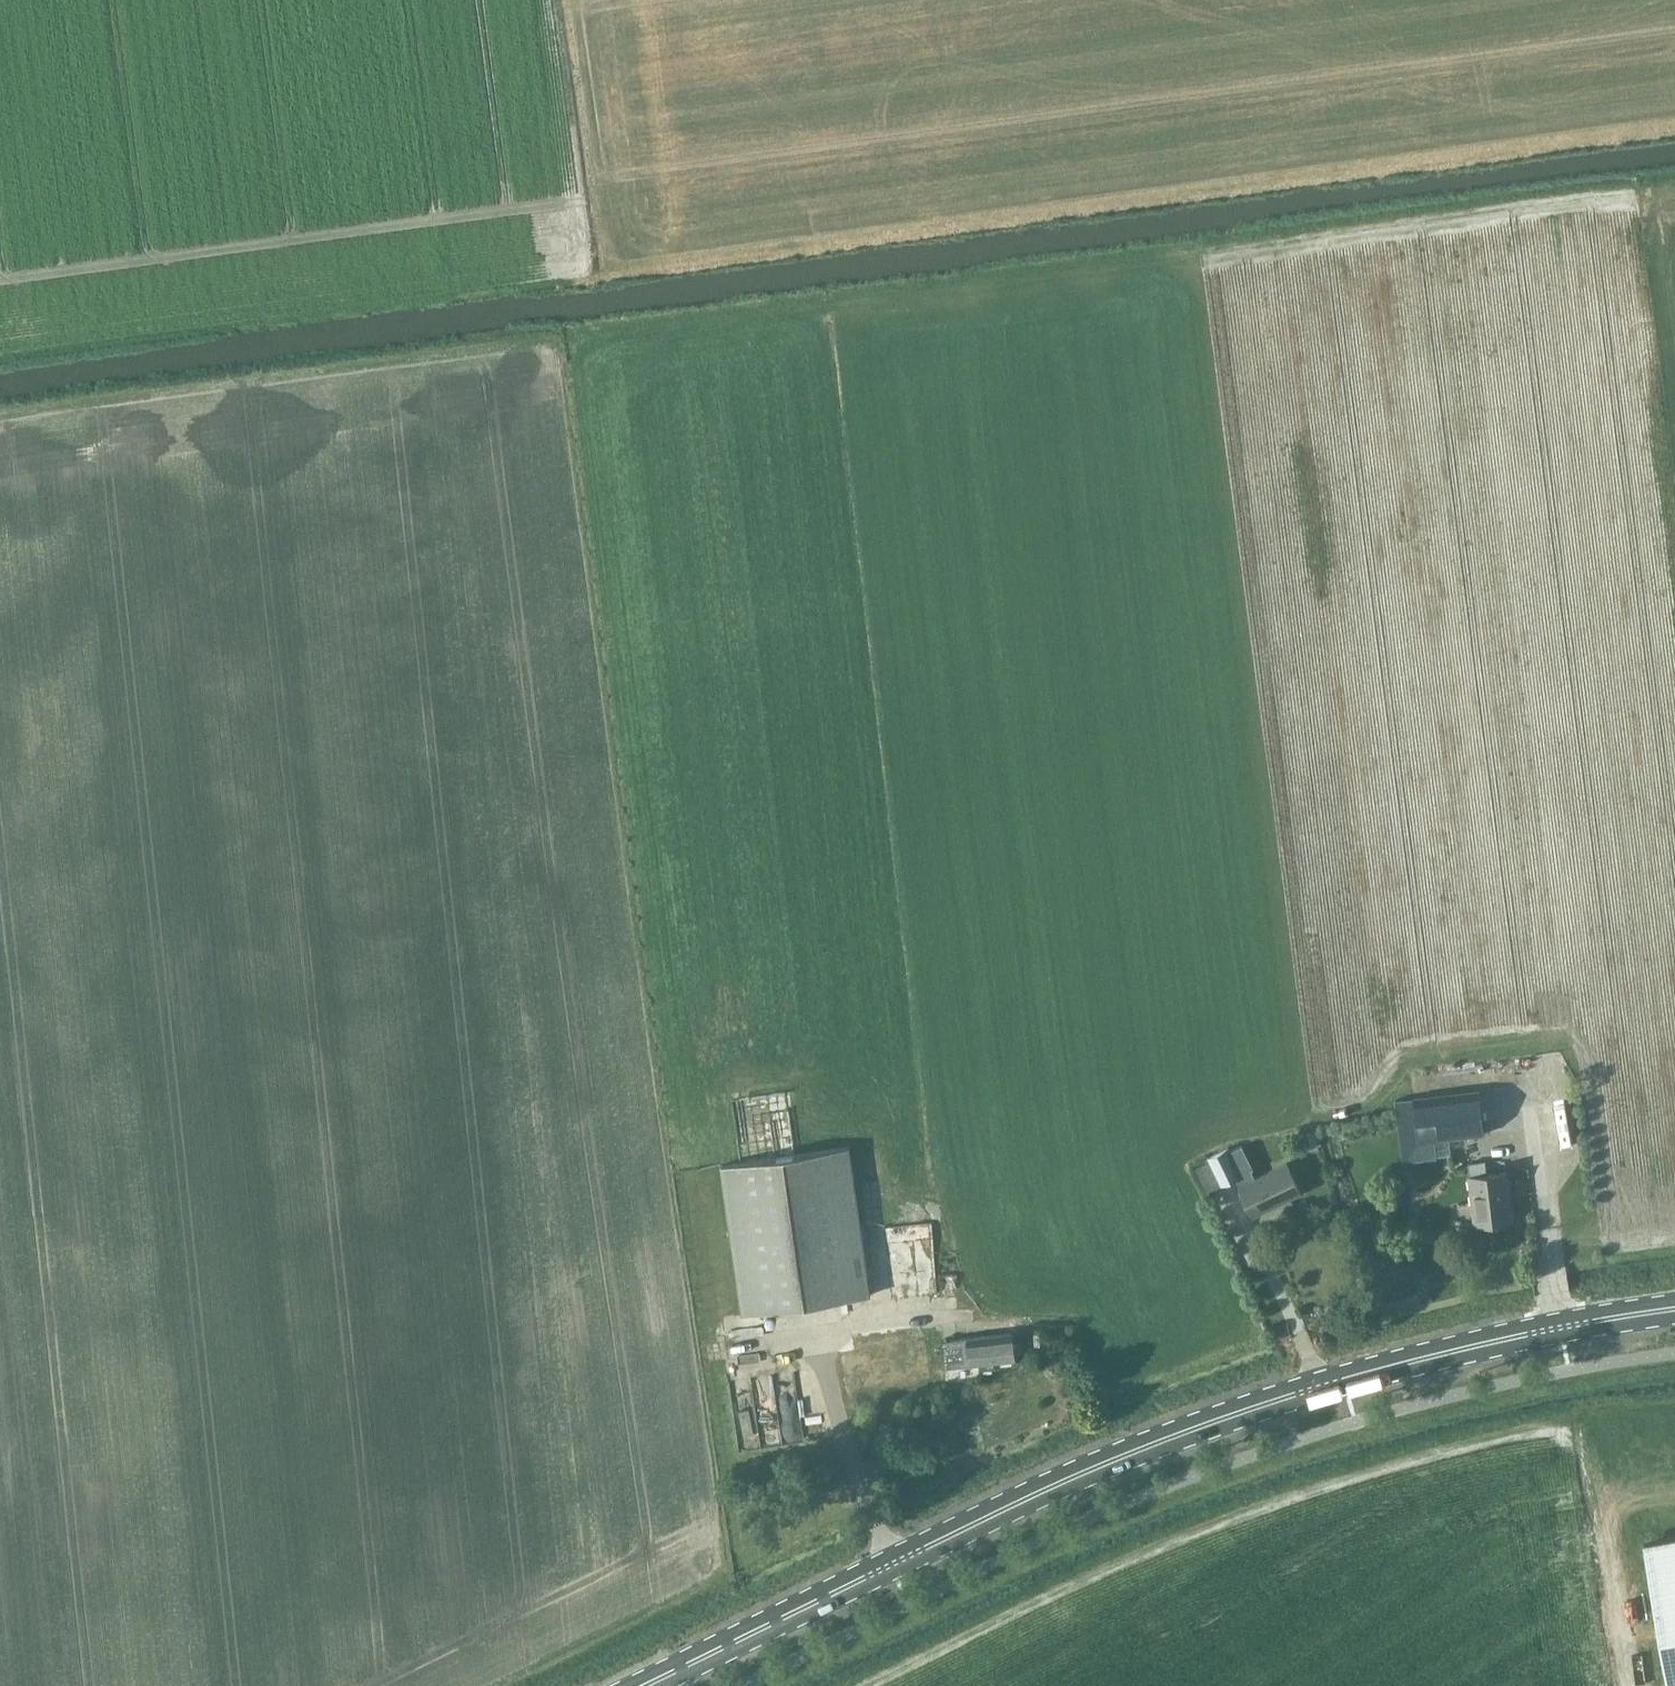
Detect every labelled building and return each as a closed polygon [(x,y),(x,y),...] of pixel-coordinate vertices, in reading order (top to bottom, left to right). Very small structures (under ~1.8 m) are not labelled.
[(1483,1133),(1478,1088),(1414,1095),(1419,1140),(1483,1133)] [(1243,1174),(1239,1176),(1256,1212),(1302,1191),(1289,1162),(1257,1177),(1253,1169),(1255,1168),(1244,1143),(1231,1149),(1243,1174)] [(848,1146),(721,1165),(742,1313),(870,1294),(848,1146)] [(1239,1176),(1243,1174),(1231,1149),(1229,1146),(1210,1155),(1224,1183),(1239,1176)] [(1510,1171),(1487,1173),(1486,1161),(1468,1163),(1469,1175),(1468,1175),(1473,1225),(1515,1221),(1510,1171)] [(927,1221),(882,1219),(881,1241),(926,1243),(927,1221)] [(945,1340),(949,1367),(983,1363),(984,1367),(999,1366),(998,1361),(1017,1358),(1016,1355),(1021,1351),(1020,1345),(1015,1343),(1013,1332),(945,1340)] [(795,1397),(810,1394),(804,1367),(790,1369),(795,1397)] [(725,1377),(735,1404),(750,1399),(740,1372),(725,1377)] [(1645,1543),(1665,1655),(1670,1685),(1674,1685),(1674,1538),(1645,1543)]
